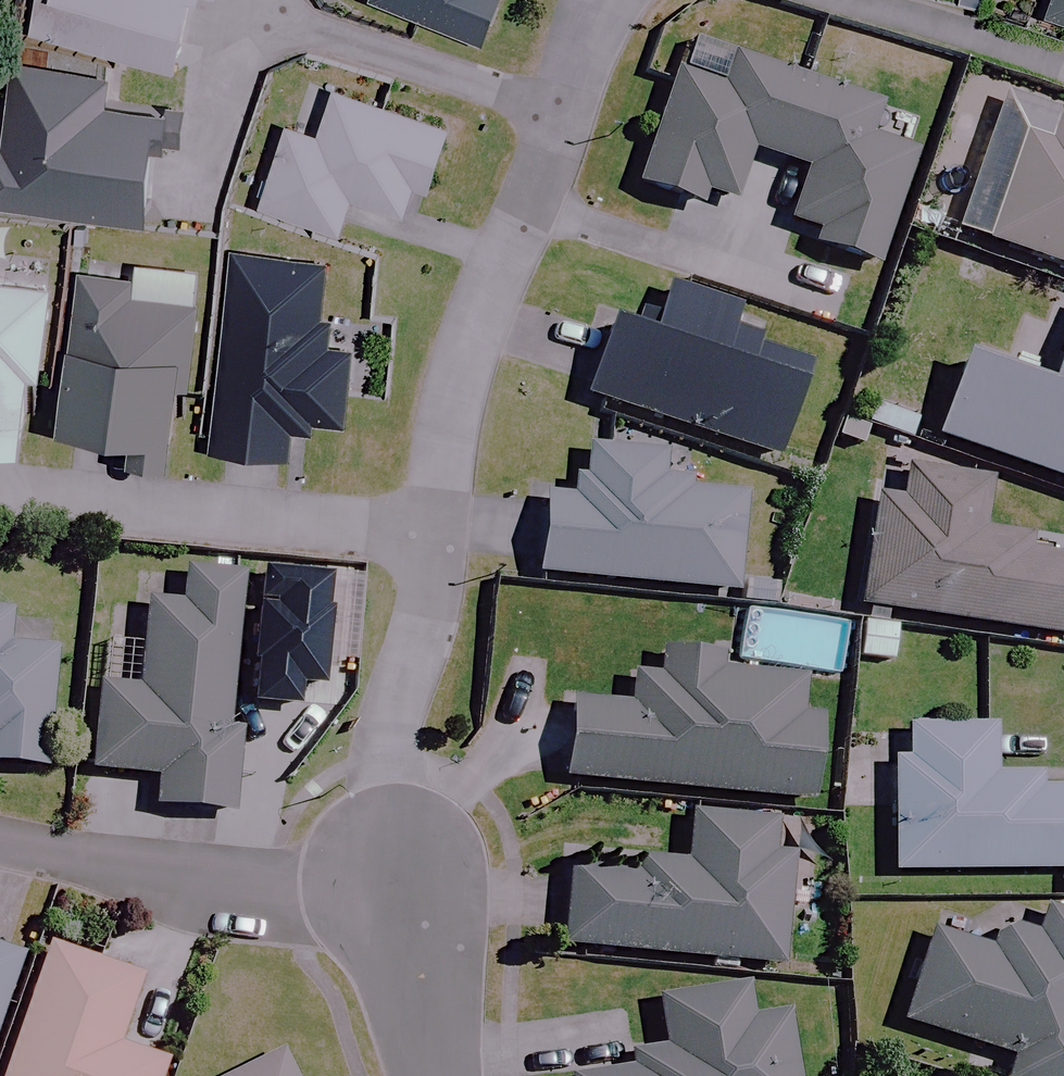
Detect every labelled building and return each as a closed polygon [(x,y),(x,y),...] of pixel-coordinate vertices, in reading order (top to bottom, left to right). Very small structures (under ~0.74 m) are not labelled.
[(30,33),(180,64),(193,0),(37,0),(30,33)] [(364,2),(483,44),(499,0),(364,0),(364,2)] [(1040,17),(1063,26),(1063,0),(1046,0),(1040,17)] [(798,171),(783,219),(808,227),(802,247),(873,269),(920,121),(721,57),(712,83),(669,69),(631,186),(725,216),(745,154),(798,171)] [(293,125),(284,122),(283,125),(257,208),(337,233),(348,198),(402,215),(411,187),(424,191),(445,127),(306,83),(293,125)] [(1052,115),(1040,147),(1020,139),(982,242),(1063,272),(1063,119),(1052,115)] [(342,428),(344,393),(385,396),(389,327),(321,323),(325,254),(228,249),(216,452),(302,457),(304,426),(342,428)] [(49,262),(0,258),(0,446),(22,448),(28,368),(40,369),(49,262)] [(133,279),(68,276),(60,428),(124,431),(123,457),(172,460),(175,381),(188,381),(193,269),(134,266),(133,279)] [(737,312),(662,285),(643,338),(600,323),(575,395),(768,465),(801,371),(726,344),(737,312)] [(1042,389),(956,359),(929,439),(1063,485),(1063,323),(1042,389)] [(650,455),(577,449),(572,499),(536,496),(529,578),(726,597),(736,495),(647,486),(650,455)] [(898,471),(893,503),(874,500),(857,609),(1063,641),(1063,562),(1021,555),(1023,541),(976,534),(984,485),(898,471)] [(234,577),(176,573),(173,603),(141,600),(133,693),(90,689),(83,774),(149,779),(146,811),(223,817),(230,732),(221,731),(234,577)] [(0,608),(0,769),(39,772),(48,631),(0,627),(1,608),(0,608)] [(890,623),(852,622),(850,668),(888,670),(890,623)] [(712,660),(669,656),(667,679),(623,675),(620,708),(562,703),(555,782),(803,805),(811,717),(787,715),(790,680),(710,673),(712,660)] [(900,729),(900,783),(884,783),(884,875),(1063,875),(1063,792),(1039,792),(1039,773),(985,773),(985,729),(900,729)] [(765,852),(768,822),(682,815),(678,861),(636,858),(634,877),(562,872),(555,951),(772,967),(781,853),(765,852)] [(1035,912),(1020,964),(925,937),(899,1029),(1003,1059),(999,1075),(1063,1075),(1063,921),(1035,912)] [(41,949),(0,1074),(0,1075),(153,1075),(157,1064),(111,1049),(133,979),(41,949)] [(0,952),(0,1000),(15,957),(0,952)] [(625,1073),(605,1075),(786,1075),(776,1015),(745,1019),(741,986),(650,1000),(657,1047),(622,1052),(625,1073)] [(272,1056),(231,1075),(282,1075),(272,1056)]
